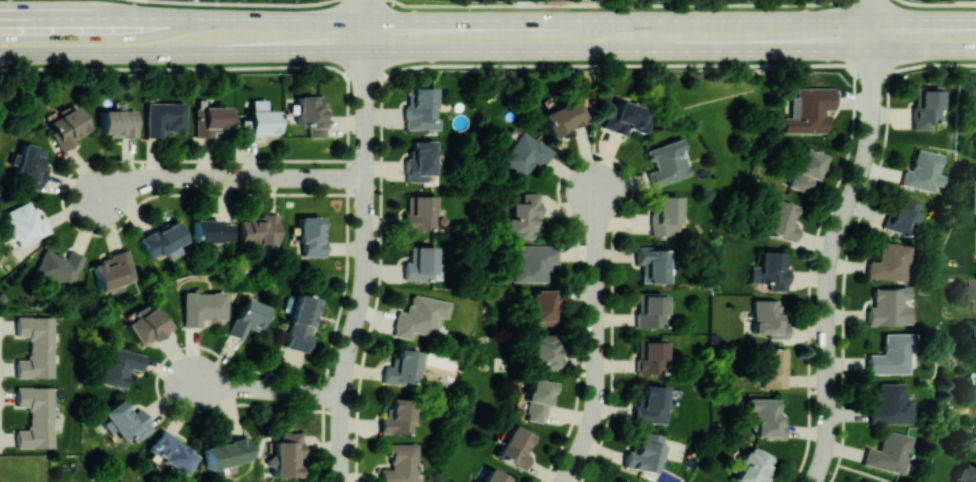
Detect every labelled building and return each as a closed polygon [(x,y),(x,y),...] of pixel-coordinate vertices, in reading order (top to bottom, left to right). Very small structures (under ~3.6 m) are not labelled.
[(439,129),(439,118),(434,118),(435,87),(406,87),(405,129),(439,129)] [(783,132),(827,132),(827,111),(833,111),(833,87),(797,87),(797,97),(790,97),(791,117),(783,117),(783,132)] [(913,129),(927,129),(927,121),(939,120),(939,87),(913,88),(913,129)] [(324,96),(297,96),(297,124),(308,124),(308,137),(324,137),(324,96)] [(249,100),(250,120),(241,120),(241,135),(277,135),(277,111),(266,111),(266,99),(249,100)] [(548,135),(584,123),(576,100),(540,112),(548,135)] [(625,128),(645,133),(651,110),(616,101),(613,113),(607,111),(602,129),(624,134),(625,128)] [(185,103),(146,102),(145,137),(163,137),(163,131),(185,131),(185,103)] [(48,121),(62,150),(75,144),(73,139),(89,131),(75,103),(56,112),(58,117),(48,121)] [(195,106),(194,137),(214,137),(214,132),(228,132),(229,107),(195,106)] [(135,110),(100,111),(100,133),(111,132),(111,137),(136,136),(135,110)] [(551,151),(520,131),(500,163),(522,178),(533,161),(541,166),(551,151)] [(646,149),(652,169),(646,171),(651,186),(688,174),(677,139),(646,149)] [(433,175),(434,141),(413,140),(412,158),(406,158),(406,181),(426,181),(426,174),(433,175)] [(39,190),(45,167),(40,165),(45,148),(22,143),(13,177),(23,179),(22,186),(39,190)] [(822,154),(800,148),(788,187),(810,194),(822,154)] [(900,185),(939,193),(942,175),(937,174),(942,154),(915,148),(910,170),(903,168),(900,185)] [(539,217),(539,193),(521,193),(521,201),(507,201),(506,238),(534,238),(534,216),(539,217)] [(434,195),(408,195),(408,214),(405,214),(404,228),(434,229),(434,195)] [(676,195),(654,196),(655,223),(650,223),(650,235),(667,235),(667,231),(676,231),(676,195)] [(917,203),(896,196),(886,229),(907,236),(917,203)] [(796,206),(772,199),(763,232),(793,241),(797,227),(790,225),(796,206)] [(2,211),(15,245),(50,233),(43,216),(36,218),(30,201),(2,211)] [(278,213),(262,213),(262,218),(241,219),(241,246),(278,246),(278,213)] [(302,256),(323,256),(323,216),(298,216),(298,242),(302,243),(302,256)] [(234,224),(220,224),(220,219),(194,220),(194,242),(234,241),(234,224)] [(150,258),(186,240),(175,220),(140,238),(150,258)] [(865,276),(903,281),(907,245),(878,242),(876,261),(867,260),(865,276)] [(513,282),(547,282),(547,271),(551,271),(551,263),(557,263),(557,244),(517,244),(517,265),(513,265),(513,282)] [(405,261),(404,279),(435,280),(436,246),(410,246),(410,262),(405,261)] [(636,246),(635,265),(643,265),(643,282),(664,282),(665,246),(636,246)] [(72,287),(83,256),(69,251),(66,257),(43,249),(35,274),(72,287)] [(92,262),(101,290),(136,279),(127,251),(92,262)] [(750,266),(749,282),(769,282),(769,290),(785,290),(786,251),(759,251),(759,266),(750,266)] [(867,325),(908,324),(907,302),(906,302),(906,287),(871,287),(871,306),(866,306),(867,325)] [(530,290),(529,324),(556,324),(556,290),(530,290)] [(201,326),(201,319),(225,319),(225,292),(182,292),(182,327),(201,326)] [(636,326),(662,326),(663,293),(636,293),(636,326)] [(319,300),(296,294),(284,347),(306,352),(312,326),(313,327),(319,300)] [(449,302),(409,294),(406,312),(397,310),(392,335),(410,339),(412,332),(433,336),(437,317),(445,318),(449,302)] [(228,335),(242,340),(246,327),(258,331),(267,306),(241,297),(228,335)] [(778,299),(752,300),(753,333),(768,333),(768,339),(787,338),(786,323),(779,323),(778,299)] [(172,327),(163,311),(155,316),(148,303),(134,311),(137,317),(126,323),(141,347),(172,327)] [(54,377),(53,316),(15,317),(16,336),(28,336),(28,359),(15,359),(16,378),(54,377)] [(866,373),(906,373),(906,351),(912,351),(912,333),(881,333),(881,354),(866,354),(866,373)] [(558,367),(557,334),(531,334),(532,362),(541,362),(542,368),(558,367)] [(638,339),(638,360),(636,360),(637,373),(663,373),(662,339),(638,339)] [(144,354),(108,345),(99,382),(124,388),(129,368),(139,371),(144,354)] [(422,351),(395,348),(393,366),(385,365),(383,381),(415,385),(417,370),(420,370),(422,351)] [(785,348),(762,349),(763,388),(786,388),(785,348)] [(551,381),(529,379),(524,420),(545,423),(551,381)] [(902,383),(874,383),(874,406),(868,406),(868,423),(908,423),(908,397),(902,397),(902,383)] [(662,424),(666,387),(641,385),(639,408),(633,407),(632,421),(662,424)] [(54,447),(53,386),(15,387),(16,406),(28,406),(28,429),(16,429),(16,448),(54,447)] [(139,408),(130,413),(121,398),(100,411),(119,442),(129,435),(133,442),(152,429),(139,408)] [(412,398),(390,398),(390,418),(380,418),(380,433),(411,433),(412,398)] [(784,437),(784,423),(777,422),(778,399),(747,398),(747,410),(753,411),(753,437),(784,437)] [(522,469),(530,455),(525,452),(534,436),(511,424),(495,455),(522,469)] [(182,474),(195,455),(174,441),(176,438),(162,428),(147,451),(182,474)] [(861,464),(901,474),(910,436),(882,429),(877,450),(865,447),(861,464)] [(655,472),(661,435),(634,431),(631,451),(625,450),(623,467),(655,472)] [(273,476),(299,476),(300,433),(280,432),(280,441),(273,441),(273,476)] [(251,460),(245,435),(201,445),(207,469),(251,460)] [(388,468),(380,468),(380,481),(417,481),(416,443),(388,444),(388,468)] [(767,478),(764,476),(773,457),(748,446),(733,480),(737,481),(766,481),(767,478)] [(955,480),(958,481),(957,481),(975,481),(975,466),(964,461),(955,480)] [(511,479),(488,468),(481,481),(509,481),(511,479)]
